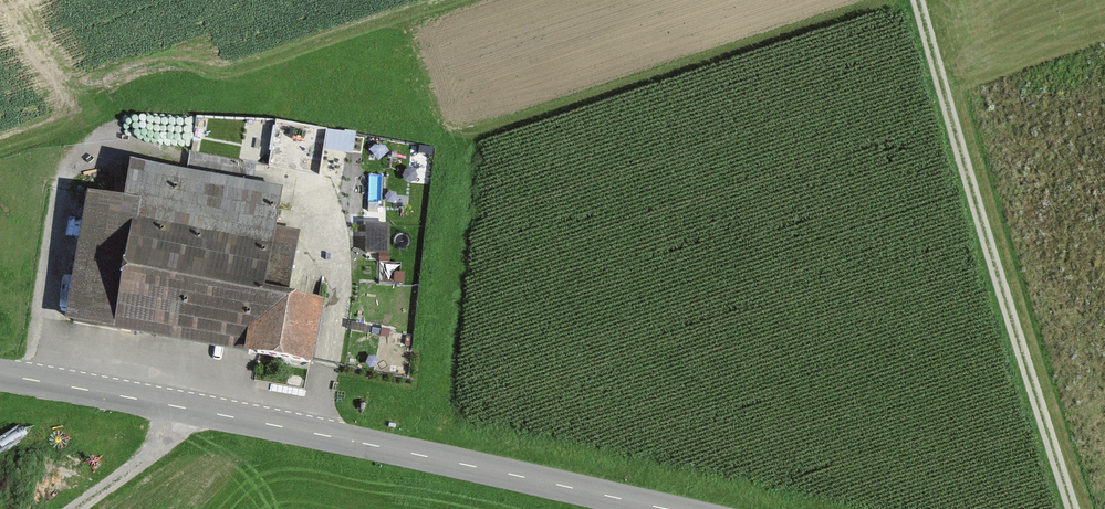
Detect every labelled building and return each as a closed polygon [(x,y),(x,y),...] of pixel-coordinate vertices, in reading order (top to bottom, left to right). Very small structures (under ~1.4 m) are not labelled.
[(121,203),(85,197),(63,324),(315,366),(326,305),(288,299),(299,234),(277,230),(283,192),(128,165),(121,203)]
